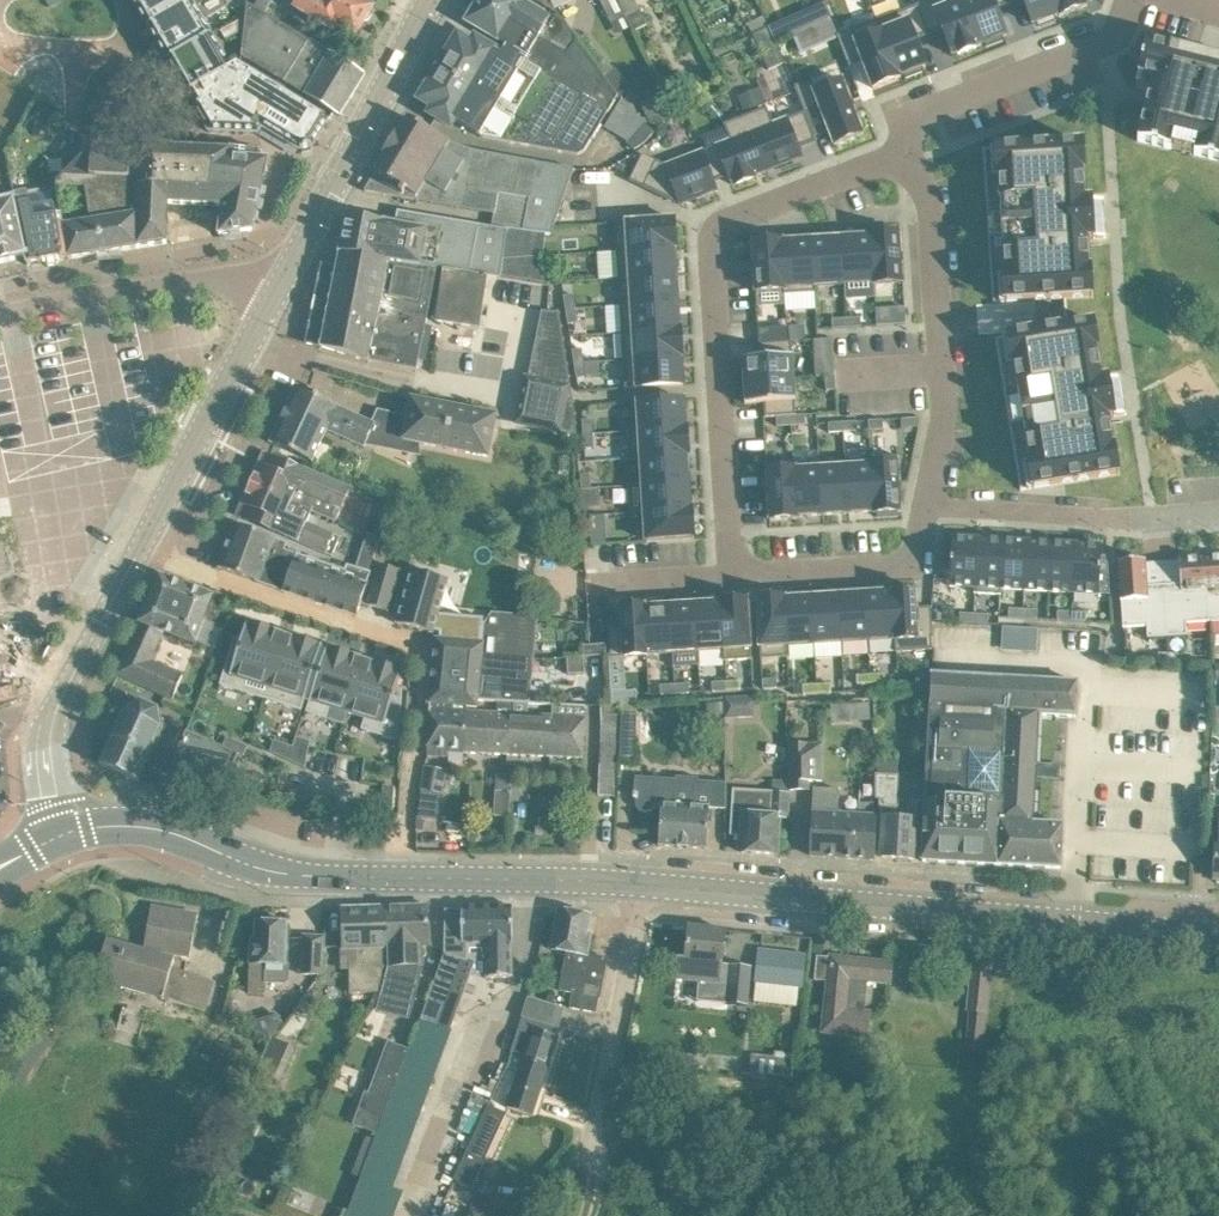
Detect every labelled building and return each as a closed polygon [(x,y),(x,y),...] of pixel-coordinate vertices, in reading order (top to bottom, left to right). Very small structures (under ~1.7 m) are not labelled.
[(148,29),(192,3),(190,0),(131,0),(148,29)] [(362,0),(325,0),(324,1),(322,0),(298,0),(294,7),(333,32),(338,25),(355,36),(365,20),(368,22),(373,13),(370,12),(373,7),(362,0)] [(553,9),(544,0),(523,0),(522,0),(521,0),(479,0),(478,2),(566,55),(575,42),(577,40),(553,9)] [(553,9),(566,2),(565,0),(544,0),(553,9)] [(616,0),(599,0),(609,23),(624,16),(616,0)] [(624,16),(631,31),(645,24),(638,10),(634,0),(616,0),(624,16)] [(962,0),(928,0),(926,1),(917,5),(928,33),(942,28),(952,55),(957,53),(958,55),(976,48),(975,46),(979,45),(962,0)] [(1008,0),(962,0),(979,45),(985,43),(986,46),(1003,40),(1001,36),(1006,35),(995,7),(1009,2),(1008,0)] [(1053,0),(1024,0),(1033,24),(1037,22),(1039,26),(1055,20),(1054,16),(1058,14),(1053,0)] [(1058,14),(1059,16),(1087,5),(1085,0),(1053,0),(1058,14)] [(506,46),(504,49),(581,96),(557,137),(549,150),(578,155),(584,152),(618,95),(604,78),(575,42),(566,55),(478,2),(465,22),(506,46)] [(192,3),(148,29),(168,62),(211,37),(192,3)] [(365,75),(345,62),(329,52),(246,5),(243,56),(340,116),(365,75)] [(925,66),(915,38),(928,33),(917,5),(877,20),(899,76),(904,74),(906,77),(922,71),(921,67),(925,66)] [(899,76),(877,20),(875,13),(851,22),(853,29),(837,35),(837,36),(839,39),(848,64),(862,59),(873,88),(899,77),(899,76)] [(796,15),(768,28),(774,42),(791,34),(803,29),(796,15)] [(803,29),(791,34),(801,56),(839,39),(837,36),(837,35),(830,17),(803,29)] [(753,34),(768,69),(783,63),(774,42),(768,28),(753,34)] [(496,51),(495,50),(474,38),(471,44),(457,36),(447,53),(443,54),(439,60),(440,64),(438,68),(557,137),(581,96),(504,49),(501,55),(495,51),(496,51)] [(211,37),(168,62),(187,96),(231,70),(230,69),(212,38),(211,37)] [(1218,67),(1189,60),(1191,53),(1171,48),(1170,50),(1146,44),(1142,57),(1141,63),(1135,88),(1150,91),(1147,102),(1138,141),(1218,161),(1218,63),(1218,67)] [(231,70),(187,96),(188,97),(189,96),(196,108),(195,109),(209,133),(258,135),(262,128),(301,152),(312,149),(329,120),(237,65),(230,69),(231,70)] [(549,150),(557,137),(438,68),(436,71),(432,72),(428,78),(429,82),(419,99),(433,108),(429,114),(449,126),(450,126),(454,120),(483,137),(549,150)] [(615,69),(604,78),(618,95),(629,86),(615,69)] [(834,145),(863,133),(843,80),(815,90),(811,80),(794,86),(805,114),(805,115),(820,109),(834,145)] [(605,122),(626,141),(646,120),(625,100),(605,122)] [(797,148),(815,141),(805,115),(805,114),(775,126),(769,109),(746,118),(766,171),(801,157),(797,148)] [(449,142),(428,130),(408,117),(364,191),(495,214),(492,226),(507,229),(539,234),(553,236),(573,169),(472,150),(449,142)] [(766,171),(746,118),(726,125),(732,142),(702,154),(712,180),(728,174),(731,184),(733,184),(734,185),(755,177),(755,175),(766,171)] [(655,129),(645,121),(629,141),(636,147),(646,139),(655,129)] [(1104,235),(1103,220),(1102,216),(1101,202),(1101,198),(1091,199),(1084,200),(1083,170),(1084,170),(1083,142),(983,148),(993,302),(1034,300),(1035,300),(1064,298),(1065,298),(1092,296),(1090,268),(1089,268),(1087,245),(1087,239),(1104,238),(1104,235)] [(222,206),(229,151),(139,148),(139,151),(131,151),(131,145),(95,145),(57,183),(58,189),(71,187),(85,188),(90,220),(64,224),(69,259),(83,257),(84,264),(123,258),(121,250),(166,243),(168,204),(172,204),(222,206)] [(261,179),(264,152),(230,148),(222,206),(219,235),(251,231),(261,179)] [(712,180),(702,154),(669,167),(643,154),(630,180),(675,201),(678,200),(680,204),(716,190),(712,180)] [(12,191),(14,200),(26,257),(27,265),(43,263),(47,266),(57,265),(60,260),(69,259),(64,224),(62,216),(54,217),(52,205),(31,208),(32,215),(22,217),(21,210),(28,208),(25,189),(12,191)] [(26,257),(14,200),(0,203),(0,263),(26,257)] [(395,224),(348,215),(347,215),(339,252),(388,260),(436,268),(443,269),(488,277),(501,279),(502,272),(502,271),(504,255),(506,242),(507,229),(492,226),(397,211),(395,224)] [(676,249),(674,219),(615,223),(616,251),(675,249),(676,249)] [(903,282),(900,233),(870,234),(870,236),(873,283),(873,284),(903,282)] [(873,283),(870,236),(841,238),(844,285),(873,283)] [(844,285),(841,238),(813,239),(815,286),(844,285)] [(815,286),(813,239),(782,241),(782,240),(781,240),(783,290),(783,294),(816,292),(815,286)] [(783,290),(781,240),(752,242),(755,291),(783,290)] [(676,275),(675,249),(616,251),(618,279),(676,275)] [(421,350),(436,268),(339,252),(320,348),(368,362),(368,361),(417,371),(421,350)] [(502,271),(502,272),(544,279),(543,252),(504,255),(502,271)] [(482,310),(488,277),(443,269),(436,321),(479,328),(482,310)] [(678,302),(676,275),(618,279),(620,306),(678,302)] [(575,307),(573,294),(563,296),(565,309),(575,307)] [(680,328),(678,302),(620,306),(621,332),(680,328)] [(577,323),(575,307),(565,309),(568,324),(577,323)] [(905,323),(904,307),(876,309),(877,325),(905,323)] [(521,403),(517,422),(576,434),(574,414),(558,313),(541,311),(528,379),(526,378),(521,403)] [(861,327),(860,317),(847,318),(847,328),(861,327)] [(847,328),(847,318),(832,319),(832,329),(847,328)] [(1121,393),(1118,379),(1118,376),(1108,377),(1101,379),(1097,350),(1098,349),(1093,322),(1067,326),(1066,326),(1037,331),(1036,331),(996,338),(1021,490),(1119,474),(1114,446),(1112,447),(1109,423),(1108,423),(1108,417),(1124,415),(1124,412),(1121,397),(1121,393)] [(804,339),(803,325),(790,326),(791,340),(804,339)] [(787,341),(786,327),(758,328),(759,342),(759,343),(760,343),(787,341)] [(683,358),(681,328),(680,328),(621,332),(623,362),(681,358),(683,358)] [(818,339),(813,340),(815,356),(832,355),(831,339),(818,339)] [(794,378),(791,341),(787,341),(760,343),(761,357),(742,358),(742,360),(743,360),(743,367),(739,367),(740,382),(794,378)] [(584,362),(581,348),(572,350),(574,364),(584,362)] [(683,385),(681,358),(623,362),(625,389),(683,385)] [(586,377),(584,362),(574,364),(577,378),(586,377)] [(834,375),(825,376),(826,390),(836,390),(835,375),(834,375)] [(796,415),(794,378),(740,382),(740,395),(745,395),(745,402),(745,404),(764,403),(765,417),(776,417),(791,416),(796,415)] [(271,443),(292,453),(311,462),(326,430),(364,447),(375,424),(297,387),(271,443)] [(496,416),(411,399),(403,440),(488,457),(496,416)] [(686,426),(684,399),(631,402),(633,430),(686,426)] [(805,424),(805,415),(796,415),(791,416),(791,425),(805,424)] [(791,425),(791,416),(776,417),(777,426),(791,425)] [(593,434),(592,419),(582,420),(583,434),(593,434)] [(883,429),(883,419),(868,420),(869,430),(883,429)] [(858,431),(857,421),(843,422),(843,432),(858,431)] [(843,432),(843,422),(828,423),(829,433),(843,432)] [(689,456),(687,426),(686,426),(633,430),(627,430),(629,460),(641,459),(688,456),(689,456)] [(594,448),(593,434),(583,434),(584,449),(594,448)] [(349,491),(291,466),(270,456),(264,468),(260,466),(251,485),(312,510),(336,521),(341,509),(342,509),(349,491)] [(689,482),(688,456),(641,459),(643,485),(689,482)] [(901,511),(899,482),(898,456),(869,458),(869,459),(873,512),(873,513),(901,511)] [(873,512),(869,459),(844,461),(844,466),(848,513),(873,512)] [(798,516),(796,469),(795,462),(766,464),(770,520),(798,518),(798,516)] [(848,513),(844,466),(819,468),(823,515),(848,513)] [(823,515),(819,468),(796,469),(798,516),(823,515)] [(591,488),(590,474),(580,475),(581,489),(583,489),(591,488)] [(691,508),(689,482),(643,485),(644,511),(691,508)] [(243,519),(326,555),(332,557),(340,538),(306,523),(312,510),(251,485),(243,505),(248,507),(243,519)] [(601,507),(599,488),(591,488),(583,489),(581,489),(583,508),(601,507)] [(694,538),(692,508),(691,508),(644,511),(646,541),(694,538)] [(599,515),(590,516),(590,530),(600,530),(599,515)] [(287,543),(235,524),(218,569),(303,599),(355,616),(360,602),(385,611),(398,570),(372,562),(368,571),(345,563),(343,569),(285,550),(287,543)] [(974,588),(977,538),(952,537),(950,586),(974,588)] [(1001,589),(1004,539),(977,538),(974,588),(974,593),(1001,595),(1001,589)] [(1024,590),(1027,540),(1004,539),(1001,589),(1024,590)] [(1049,592),(1051,542),(1027,540),(1024,590),(1049,592)] [(1073,593),(1075,543),(1051,542),(1049,592),(1073,593)] [(1099,594),(1101,545),(1075,543),(1073,593),(1099,594)] [(1204,555),(1209,622),(1218,621),(1218,554),(1204,555)] [(1180,556),(1178,556),(1180,583),(1163,584),(1167,637),(1187,636),(1186,623),(1209,622),(1204,555),(1180,557),(1180,556)] [(1121,599),(1120,599),(1120,601),(1121,601),(1123,628),(1146,626),(1147,639),(1167,637),(1163,584),(1147,586),(1145,561),(1145,559),(1118,561),(1118,563),(1121,599)] [(413,570),(397,624),(432,633),(433,630),(440,633),(439,640),(460,642),(462,642),(481,644),(482,632),(483,622),(483,618),(454,615),(437,613),(439,607),(447,580),(413,570)] [(139,624),(117,675),(172,700),(183,676),(150,662),(163,633),(194,645),(196,642),(207,646),(215,626),(203,621),(213,597),(158,575),(139,624)] [(932,621),(931,607),(917,608),(915,589),(891,590),(891,592),(894,640),(895,650),(895,652),(932,650),(932,648),(932,638),(933,638),(932,621)] [(894,640),(891,592),(865,593),(868,641),(894,640)] [(868,641),(865,593),(838,595),(841,642),(868,641)] [(841,642),(838,595),(811,597),(814,644),(841,642)] [(788,645),(785,598),(785,597),(757,599),(760,658),(789,657),(789,655),(788,645)] [(814,644),(811,597),(785,598),(788,645),(814,644)] [(752,659),(748,599),(720,601),(720,602),(723,649),(723,661),(752,659)] [(723,649),(720,602),(695,604),(698,651),(723,649)] [(698,651),(695,604),(669,606),(672,652),(673,667),(699,665),(698,651)] [(648,654),(645,607),(645,606),(621,607),(622,626),(607,627),(609,658),(648,655),(648,654)] [(672,652),(669,606),(645,607),(648,654),(672,652)] [(1022,619),(1023,609),(1009,608),(1008,618),(1022,619)] [(1037,619),(1037,610),(1023,609),(1022,619),(1037,619)] [(1071,621),(1071,611),(1058,611),(1057,620),(1071,621)] [(1086,622),(1086,612),(1071,611),(1071,621),(1086,622)] [(436,639),(429,704),(467,707),(477,707),(478,700),(509,702),(528,703),(528,701),(524,658),(531,659),(534,636),(526,635),(528,617),(536,618),(536,617),(492,612),(484,623),(483,622),(482,632),(481,644),(462,642),(460,642),(439,640),(436,639)] [(973,623),(974,614),(960,613),(959,622),(973,623)] [(988,624),(988,614),(974,614),(973,623),(988,624)] [(264,699),(285,634),(274,630),(274,629),(252,622),(252,623),(248,622),(242,639),(236,637),(220,685),(264,699)] [(304,712),(324,646),(319,645),(319,644),(297,637),(297,638),(285,634),(264,699),(304,712)] [(605,644),(582,646),(583,657),(606,655),(605,644)] [(347,713),(364,659),(352,655),(353,654),(331,647),(330,648),(324,646),(304,712),(326,719),(329,708),(347,713)] [(1167,663),(1168,653),(1158,653),(1158,663),(1167,663)] [(1177,664),(1177,654),(1168,653),(1167,663),(1177,664)] [(583,657),(567,658),(568,674),(584,673),(583,657)] [(376,662),(376,663),(364,659),(347,713),(365,719),(361,730),(398,741),(399,690),(394,688),(400,670),(398,670),(398,668),(376,662)] [(885,683),(885,673),(871,674),(872,684),(885,683)] [(872,684),(871,674),(856,675),(857,685),(862,684),(872,684)] [(1078,683),(932,674),(931,686),(921,861),(1060,868),(1062,825),(1032,823),(1038,715),(1076,717),(1078,683)] [(931,686),(930,677),(916,678),(916,687),(931,686)] [(777,688),(776,678),(762,679),(763,689),(777,688)] [(741,690),(740,680),(726,681),(726,691),(741,690)] [(726,691),(726,681),(712,682),(712,692),(726,691)] [(689,693),(689,683),(674,684),(674,694),(689,693)] [(674,694),(674,684),(660,685),(661,695),(674,694)] [(817,694),(816,684),(803,685),(803,694),(817,694)] [(832,693),(831,684),(816,684),(817,694),(832,693)] [(637,702),(636,690),(611,691),(612,704),(637,703),(637,702)] [(754,697),(725,699),(726,718),(755,716),(754,697)] [(160,709),(158,707),(157,708),(142,702),(142,700),(140,700),(140,702),(126,710),(124,709),(123,711),(124,712),(101,763),(100,762),(99,764),(138,782),(139,780),(138,779),(144,764),(146,765),(147,762),(145,761),(152,746),(154,747),(155,744),(153,744),(160,729),(162,729),(163,726),(161,726),(159,711),(160,709)] [(467,707),(464,753),(506,755),(508,710),(497,709),(497,702),(478,700),(477,707),(467,707)] [(508,710),(506,755),(550,757),(552,714),(528,713),(528,703),(509,702),(508,710)] [(429,704),(427,755),(447,757),(448,752),(464,753),(467,707),(429,704)] [(553,705),(550,757),(582,759),(584,735),(585,718),(586,708),(580,707),(553,705)] [(870,705),(856,705),(856,722),(871,721),(870,705)] [(620,733),(620,711),(621,708),(601,708),(600,747),(619,748),(620,733)] [(620,711),(620,733),(635,734),(636,712),(620,711)] [(223,747),(187,729),(166,770),(225,781),(238,754),(223,747)] [(248,747),(247,746),(227,737),(223,747),(238,754),(243,757),(247,749),(248,747)] [(288,759),(293,747),(275,740),(270,751),(288,759)] [(293,746),(289,761),(305,768),(308,751),(293,746)] [(789,746),(790,782),(790,786),(790,790),(809,791),(809,783),(822,783),(821,746),(789,746)] [(600,747),(599,762),(619,763),(619,748),(600,747)] [(618,796),(619,763),(599,762),(598,795),(618,796)] [(443,793),(447,771),(425,767),(421,789),(422,789),(418,816),(432,818),(435,792),(443,793)] [(495,774),(494,789),(510,790),(511,775),(495,774)] [(884,819),(883,834),(881,857),(913,859),(915,821),(917,821),(918,800),(898,799),(897,775),(875,774),(875,798),(879,799),(878,819),(884,819)] [(661,805),(658,846),(706,849),(709,808),(727,809),(726,782),(698,780),(698,777),(675,776),(675,779),(635,776),(633,798),(636,798),(635,800),(635,801),(635,802),(635,804),(635,805),(636,806),(637,808),(638,809),(639,810),(640,811),(642,812),(644,812),(647,812),(649,812),(650,811),(653,809),(654,808),(655,807),(655,806),(656,805),(661,805)] [(741,852),(778,854),(780,817),(788,818),(790,786),(790,782),(773,781),(772,793),(763,793),(762,803),(734,801),(732,834),(742,835),(741,852)] [(392,811),(395,786),(382,785),(380,809),(392,811)] [(811,856),(850,859),(851,836),(854,836),(855,817),(837,816),(839,791),(814,789),(813,814),(814,814),(811,856)] [(850,859),(873,860),(876,817),(874,817),(873,804),(858,803),(857,817),(855,817),(854,836),(851,836),(850,859)] [(430,945),(429,905),(385,907),(387,967),(381,997),(412,1004),(421,965),(421,946),(430,945)] [(462,946),(467,946),(479,946),(491,946),(491,978),(513,977),(512,906),(461,907),(462,911),(462,946)] [(382,967),(387,967),(385,907),(342,908),(343,947),(356,947),(357,968),(350,968),(350,994),(380,993),(382,977),(382,967)] [(151,908),(143,952),(175,960),(176,955),(190,957),(197,916),(151,908)] [(559,910),(554,933),(551,950),(567,952),(560,990),(572,992),(569,1008),(596,1013),(607,958),(587,955),(591,934),(586,933),(590,915),(559,910)] [(452,1030),(459,1011),(477,963),(467,959),(467,946),(462,946),(462,911),(445,911),(445,952),(422,1019),(439,1025),(452,1030)] [(285,966),(286,946),(287,922),(256,921),(255,940),(251,940),(250,964),(248,993),(265,994),(266,985),(285,986),(288,982),(289,966),(285,966)] [(678,959),(676,979),(718,984),(719,983),(720,967),(721,967),(725,931),(689,927),(686,960),(678,959)] [(301,975),(322,976),(324,937),(303,936),(301,975)] [(213,982),(172,970),(175,960),(143,952),(107,942),(96,980),(204,1011),(213,982)] [(759,949),(755,983),(802,988),(807,955),(759,949)] [(817,956),(814,980),(829,982),(824,1031),(868,1035),(870,1015),(863,1014),(864,998),(863,998),(865,980),(889,982),(891,964),(817,956)] [(981,1053),(985,1011),(991,962),(974,960),(964,1051),(981,1053)] [(731,966),(727,1005),(749,1007),(753,968),(731,966)] [(522,1018),(523,1019),(558,1030),(564,1009),(528,998),(522,1018)] [(439,1025),(422,1019),(410,1052),(381,1135),(353,1215),(398,1215),(404,1198),(393,1194),(450,1035),(437,1031),(439,1025)] [(531,1114),(558,1030),(523,1019),(512,1051),(524,1056),(520,1070),(526,1071),(521,1087),(515,1086),(508,1107),(531,1114)] [(281,1084),(297,1049),(271,1038),(247,1092),(265,1100),(273,1081),(281,1084)] [(410,1052),(390,1044),(365,1111),(384,1118),(378,1134),(381,1135),(410,1052)] [(748,1073),(790,1076),(792,1053),(775,1052),(774,1057),(750,1055),(748,1073)] [(489,1104),(459,1170),(478,1179),(508,1113),(489,1104)] [(496,1201),(479,1192),(466,1215),(488,1215),(496,1201)]
